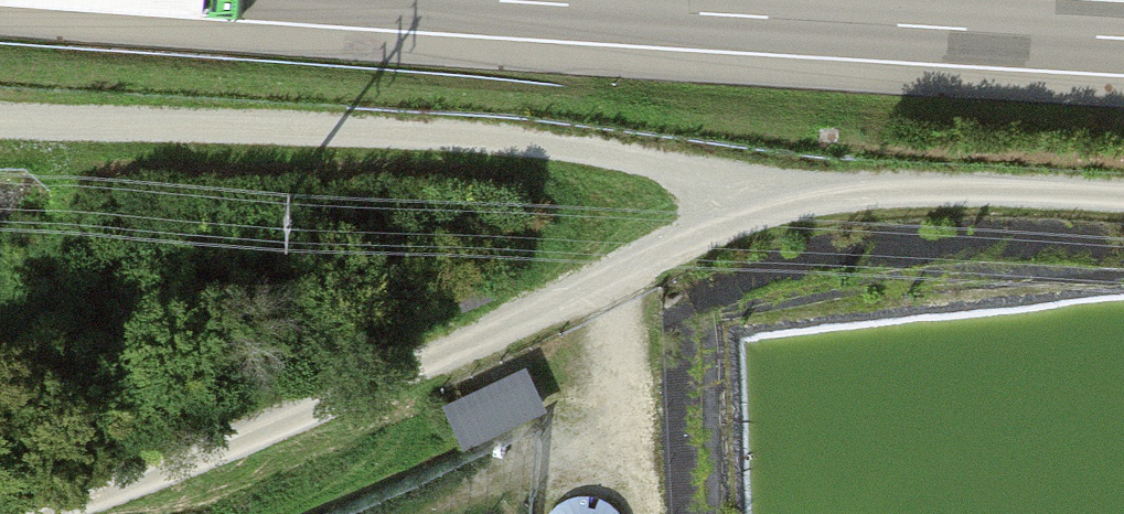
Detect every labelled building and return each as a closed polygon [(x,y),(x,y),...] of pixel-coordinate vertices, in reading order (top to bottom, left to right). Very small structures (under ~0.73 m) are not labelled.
[(469,445),(550,408),(529,362),(448,399),(469,445)] [(590,513),(630,513),(631,511),(593,501),(590,513)]
